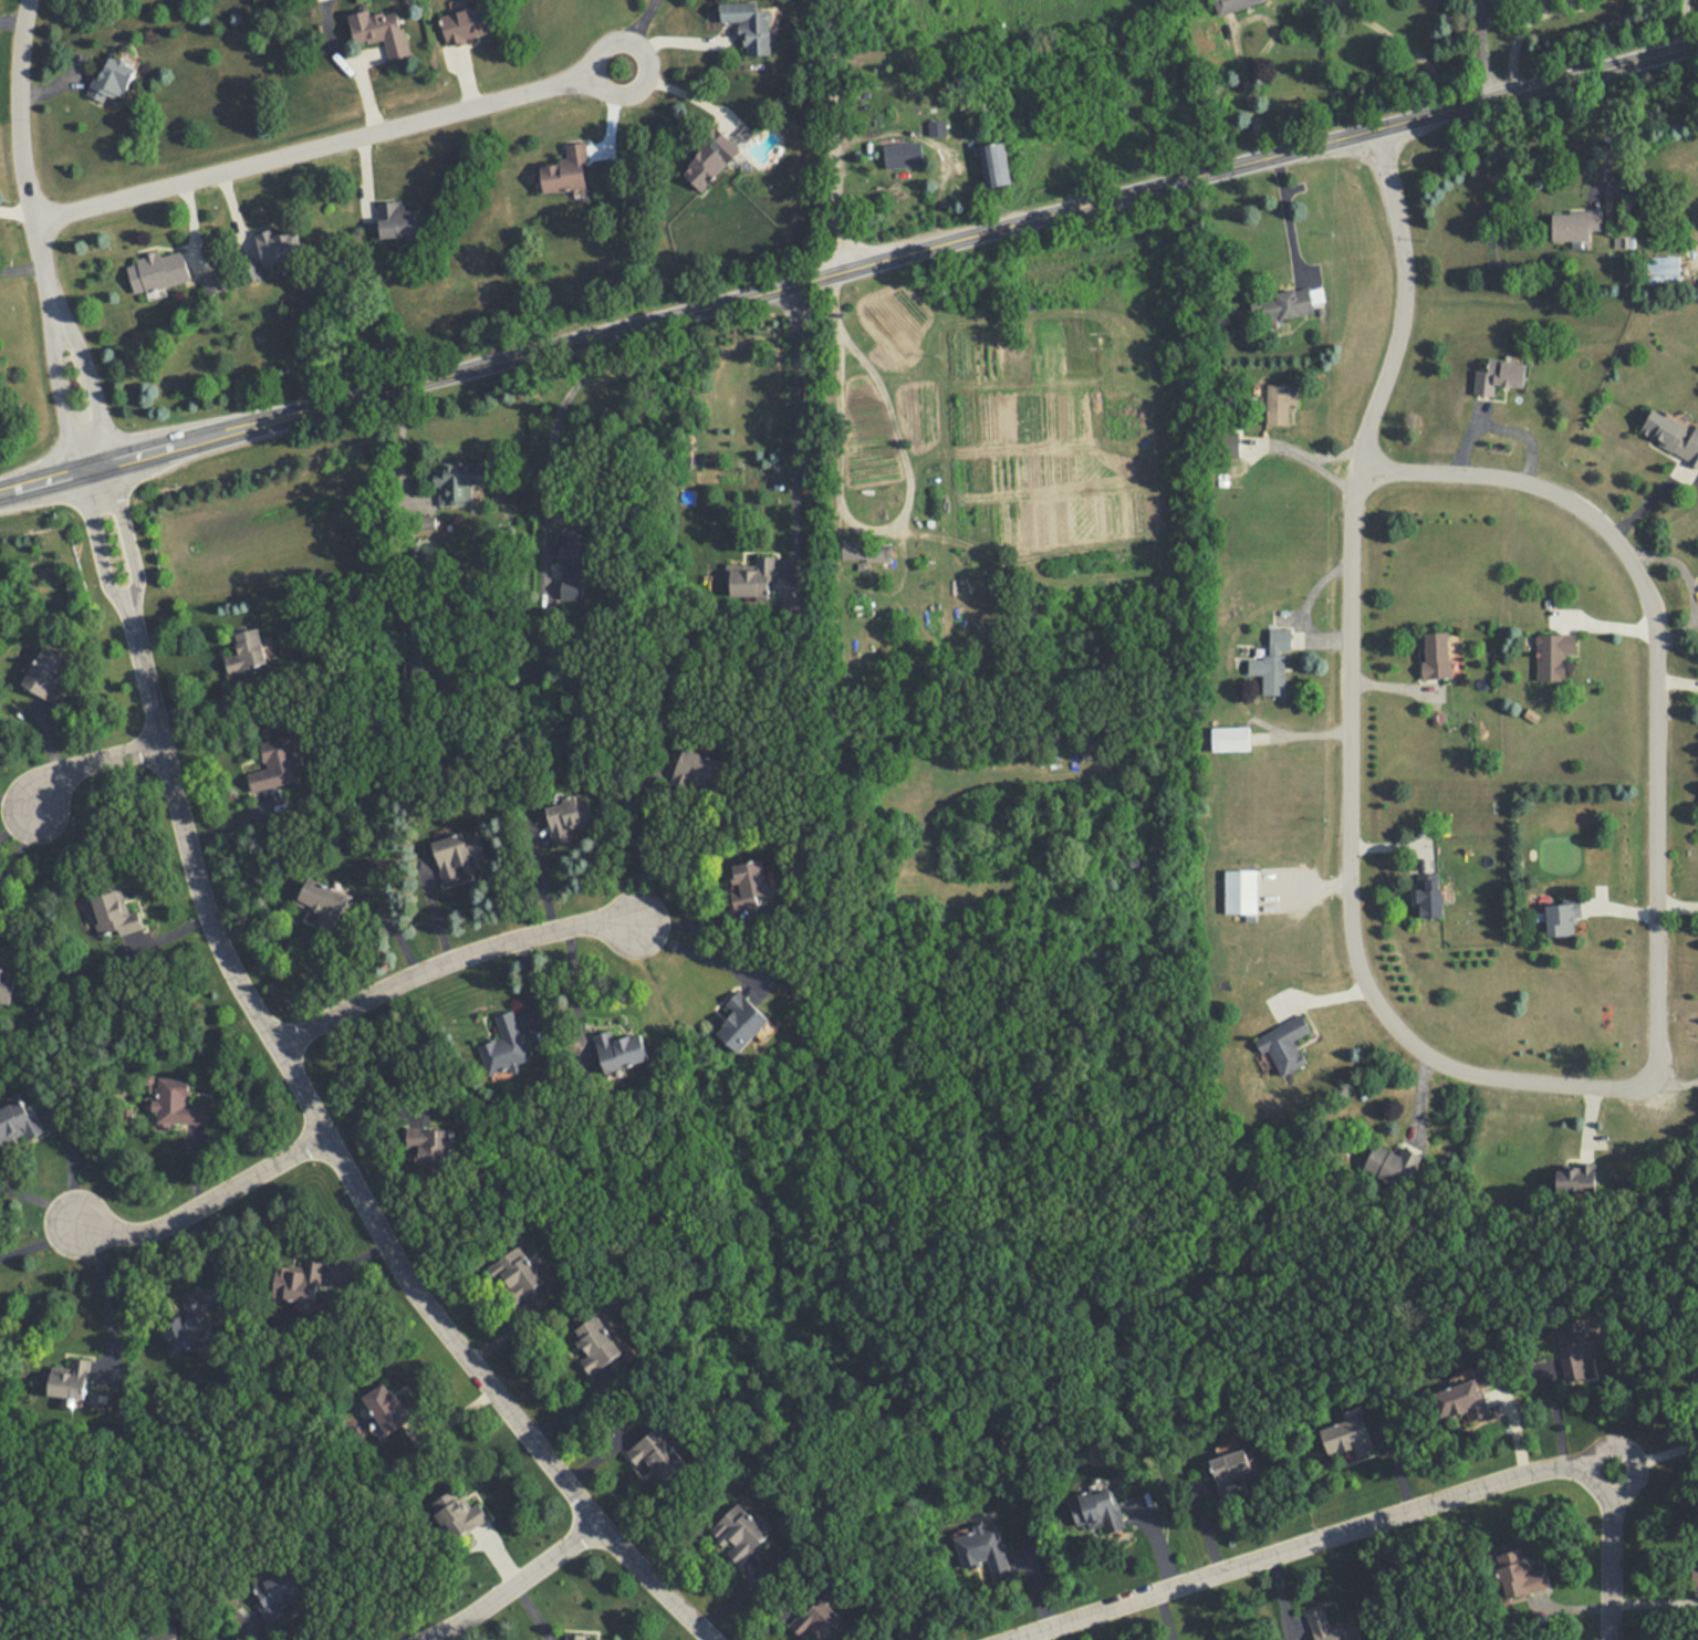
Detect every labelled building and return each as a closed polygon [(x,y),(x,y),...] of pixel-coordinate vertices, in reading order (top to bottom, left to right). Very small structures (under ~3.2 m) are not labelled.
[(447,41),(466,36),(465,31),(490,24),(484,0),(464,0),(455,2),(458,13),(441,18),(447,41)] [(722,18),(738,18),(738,28),(742,28),(743,38),(747,38),(747,52),(770,52),(769,0),(721,0),(722,18)] [(1219,14),(1269,0),(1214,0),(1219,14)] [(389,52),(407,46),(395,2),(382,7),(381,2),(367,6),(366,1),(346,7),(354,33),(366,30),(368,35),(383,31),(389,52)] [(108,44),(86,86),(104,95),(110,84),(122,90),(137,59),(108,44)] [(713,118),(695,138),(699,144),(680,163),(701,182),(732,150),(721,140),(729,133),(713,118)] [(539,158),(543,188),(587,181),(584,159),(590,158),(586,133),(565,136),(567,154),(539,158)] [(1011,184),(1004,143),(980,146),(987,187),(1011,184)] [(883,145),(883,168),(923,167),(923,144),(883,145)] [(377,197),(381,232),(417,230),(415,202),(400,203),(399,195),(377,197)] [(1553,241),(1591,241),(1591,231),(1603,231),(1603,211),(1553,211),(1553,241)] [(254,227),(264,259),(305,246),(296,219),(280,223),(279,219),(254,227)] [(125,257),(134,288),(144,284),(146,290),(164,284),(163,281),(194,272),(184,240),(160,247),(158,240),(136,247),(138,253),(125,257)] [(1679,257),(1648,257),(1648,274),(1679,274),(1679,257)] [(229,290),(222,272),(201,279),(208,297),(229,290)] [(1322,288),(1262,294),(1265,320),(1315,314),(1315,303),(1324,303),(1322,288)] [(1476,369),(1473,395),(1494,396),(1496,385),(1524,387),(1527,363),(1490,359),(1489,370),(1476,369)] [(1290,425),(1290,404),(1299,404),(1299,385),(1267,385),(1267,425),(1290,425)] [(1697,424),(1694,429),(1653,409),(1639,436),(1697,465),(1697,424)] [(471,505),(471,483),(488,483),(488,473),(436,473),(436,505),(471,505)] [(585,600),(590,533),(562,532),(559,599),(585,600)] [(890,542),(841,541),(840,561),(890,562),(890,542)] [(774,556),(754,556),(754,568),(726,568),(726,597),(774,597),(774,556)] [(225,657),(229,675),(268,667),(259,626),(231,631),(237,655),(225,657)] [(1249,657),(1249,676),(1263,676),(1262,696),(1285,696),(1285,652),(1291,652),(1292,629),(1270,628),(1270,658),(1249,657)] [(1421,633),(1421,679),(1450,679),(1450,633),(1421,633)] [(1536,682),(1565,682),(1565,655),(1576,655),(1576,635),(1536,635),(1536,682)] [(44,636),(17,679),(50,701),(62,683),(54,678),(71,654),(44,636)] [(1249,751),(1249,728),(1211,728),(1211,751),(1249,751)] [(302,782),(293,738),(261,743),(265,771),(250,773),(253,791),(302,782)] [(726,763),(683,748),(670,783),(713,797),(726,763)] [(592,824),(586,796),(544,804),(553,846),(572,843),(569,827),(592,824)] [(442,884),(486,871),(473,829),(430,843),(442,884)] [(759,906),(758,896),(768,895),(761,859),(733,865),(741,909),(759,906)] [(1225,913),(1246,913),(1246,919),(1257,919),(1257,869),(1225,869),(1225,913)] [(1418,873),(1418,918),(1442,918),(1442,873),(1418,873)] [(331,931),(347,896),(308,877),(295,903),(317,915),(313,922),(331,931)] [(91,890),(98,913),(93,916),(97,930),(118,923),(121,930),(145,922),(137,901),(126,905),(118,881),(91,890)] [(1581,920),(1581,903),(1546,905),(1546,936),(1574,936),(1574,920),(1581,920)] [(9,996),(15,967),(10,965),(11,960),(0,958),(0,994),(9,996)] [(717,1033),(740,1055),(771,1021),(738,991),(725,1005),(735,1014),(717,1033)] [(515,1011),(496,1016),(503,1040),(480,1046),(489,1077),(531,1064),(515,1011)] [(1306,1065),(1295,1041),(1312,1033),(1303,1015),(1256,1037),(1263,1054),(1270,1052),(1282,1077),(1306,1065)] [(593,1036),(603,1074),(649,1062),(643,1034),(614,1041),(612,1031),(593,1036)] [(156,1073),(156,1089),(148,1089),(148,1104),(155,1104),(155,1116),(210,1116),(210,1098),(187,1098),(187,1073),(156,1073)] [(33,1099),(27,1103),(19,1089),(0,1100),(0,1137),(24,1124),(29,1131),(46,1121),(33,1099)] [(406,1151),(420,1151),(419,1174),(447,1174),(447,1130),(407,1129),(406,1151)] [(1399,1156),(1375,1143),(1363,1168),(1405,1188),(1421,1155),(1404,1147),(1399,1156)] [(1592,1166),(1555,1166),(1555,1191),(1592,1191),(1592,1166)] [(520,1246),(488,1268),(512,1305),(545,1284),(520,1246)] [(324,1256),(303,1255),(302,1261),(277,1260),(274,1291),(316,1294),(317,1281),(323,1282),(324,1256)] [(160,1318),(170,1349),(192,1341),(188,1328),(209,1322),(197,1284),(179,1291),(186,1309),(160,1318)] [(581,1359),(591,1375),(624,1355),(600,1316),(574,1331),(588,1355),(581,1359)] [(1585,1380),(1581,1358),(1605,1354),(1600,1322),(1555,1328),(1565,1383),(1585,1380)] [(51,1361),(46,1390),(85,1396),(91,1352),(73,1350),(72,1364),(51,1361)] [(1469,1423),(1488,1419),(1477,1380),(1440,1390),(1449,1421),(1467,1417),(1469,1423)] [(386,1434),(419,1414),(408,1397),(398,1403),(385,1383),(363,1397),(386,1434)] [(1320,1430),(1329,1458),(1341,1454),(1343,1462),(1374,1452),(1363,1417),(1320,1430)] [(646,1462),(662,1484),(686,1466),(659,1429),(626,1452),(637,1469),(646,1462)] [(1209,1461),(1221,1500),(1239,1494),(1237,1484),(1254,1479),(1246,1449),(1209,1461)] [(1101,1526),(1103,1535),(1124,1529),(1112,1488),(1069,1500),(1077,1533),(1101,1526)] [(488,1521),(477,1502),(465,1510),(455,1492),(431,1505),(451,1542),(488,1521)] [(740,1566),(771,1536),(739,1503),(708,1534),(740,1566)] [(997,1524),(952,1534),(960,1568),(979,1564),(983,1584),(1009,1578),(997,1524)] [(1543,1569),(1530,1573),(1525,1549),(1496,1556),(1504,1599),(1548,1591),(1543,1569)] [(285,1617),(282,1609),(303,1599),(290,1569),(252,1587),(270,1625),(285,1617)] [(1356,1621),(1325,1621),(1325,1610),(1310,1610),(1310,1639),(1356,1639),(1356,1621)] [(176,1627),(144,1639),(182,1639),(176,1627)]
